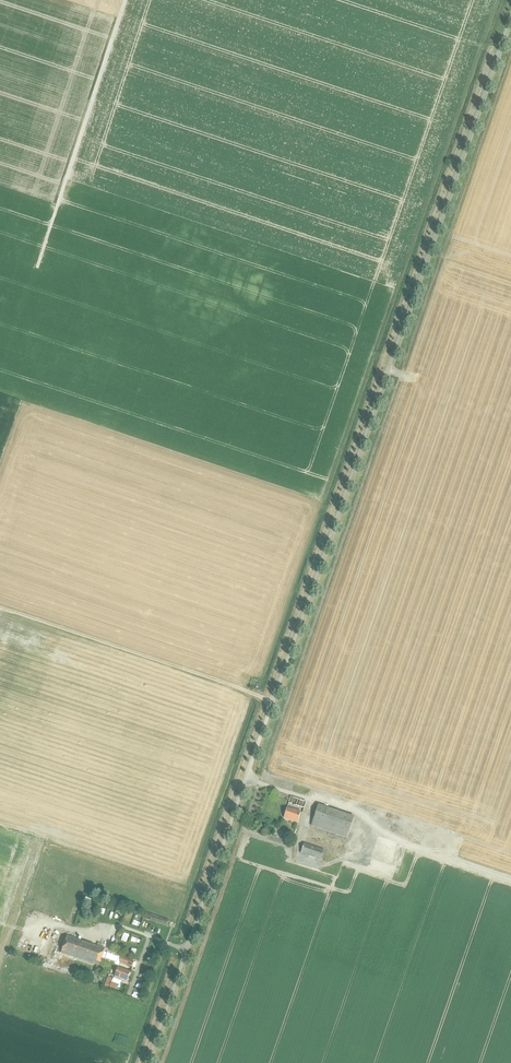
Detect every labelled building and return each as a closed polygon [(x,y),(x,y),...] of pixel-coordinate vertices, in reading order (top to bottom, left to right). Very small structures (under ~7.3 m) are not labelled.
[(252,679),(249,688),(257,691),(260,682),(252,679)] [(304,808),(306,802),(291,797),(289,803),(304,808)] [(347,838),(354,816),(319,804),(311,825),(347,838)] [(302,814),(303,812),(287,807),(284,818),(298,822),(301,813),(302,814)] [(304,843),(301,853),(321,860),(324,850),(304,843)] [(99,966),(105,949),(67,936),(61,952),(99,966)] [(120,962),(132,967),(134,962),(122,957),(120,962)] [(127,981),(130,972),(118,967),(115,976),(127,981)] [(107,977),(103,989),(107,990),(111,978),(107,977)]
